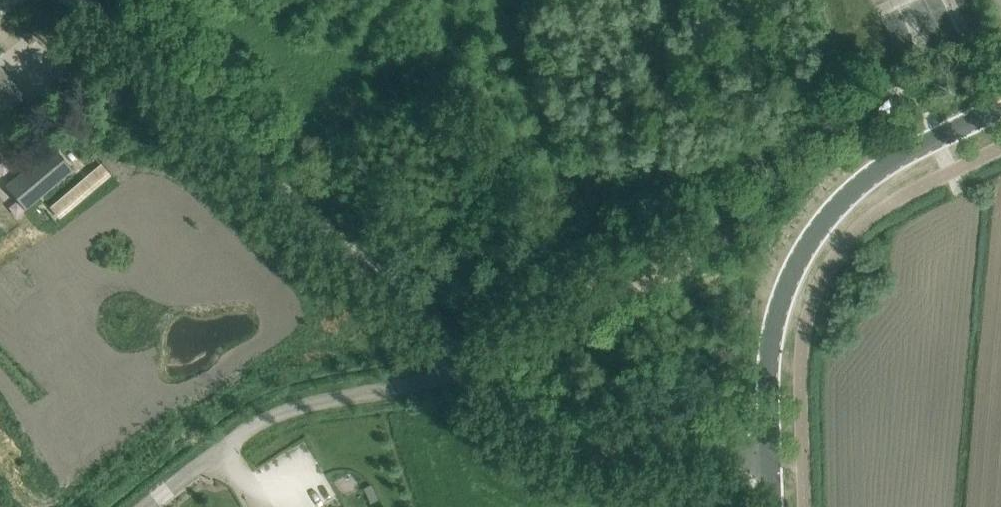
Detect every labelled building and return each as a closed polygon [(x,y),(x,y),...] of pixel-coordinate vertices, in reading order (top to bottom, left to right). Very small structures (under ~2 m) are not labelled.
[(53,146),(5,186),(26,211),(73,171),(53,146)]
